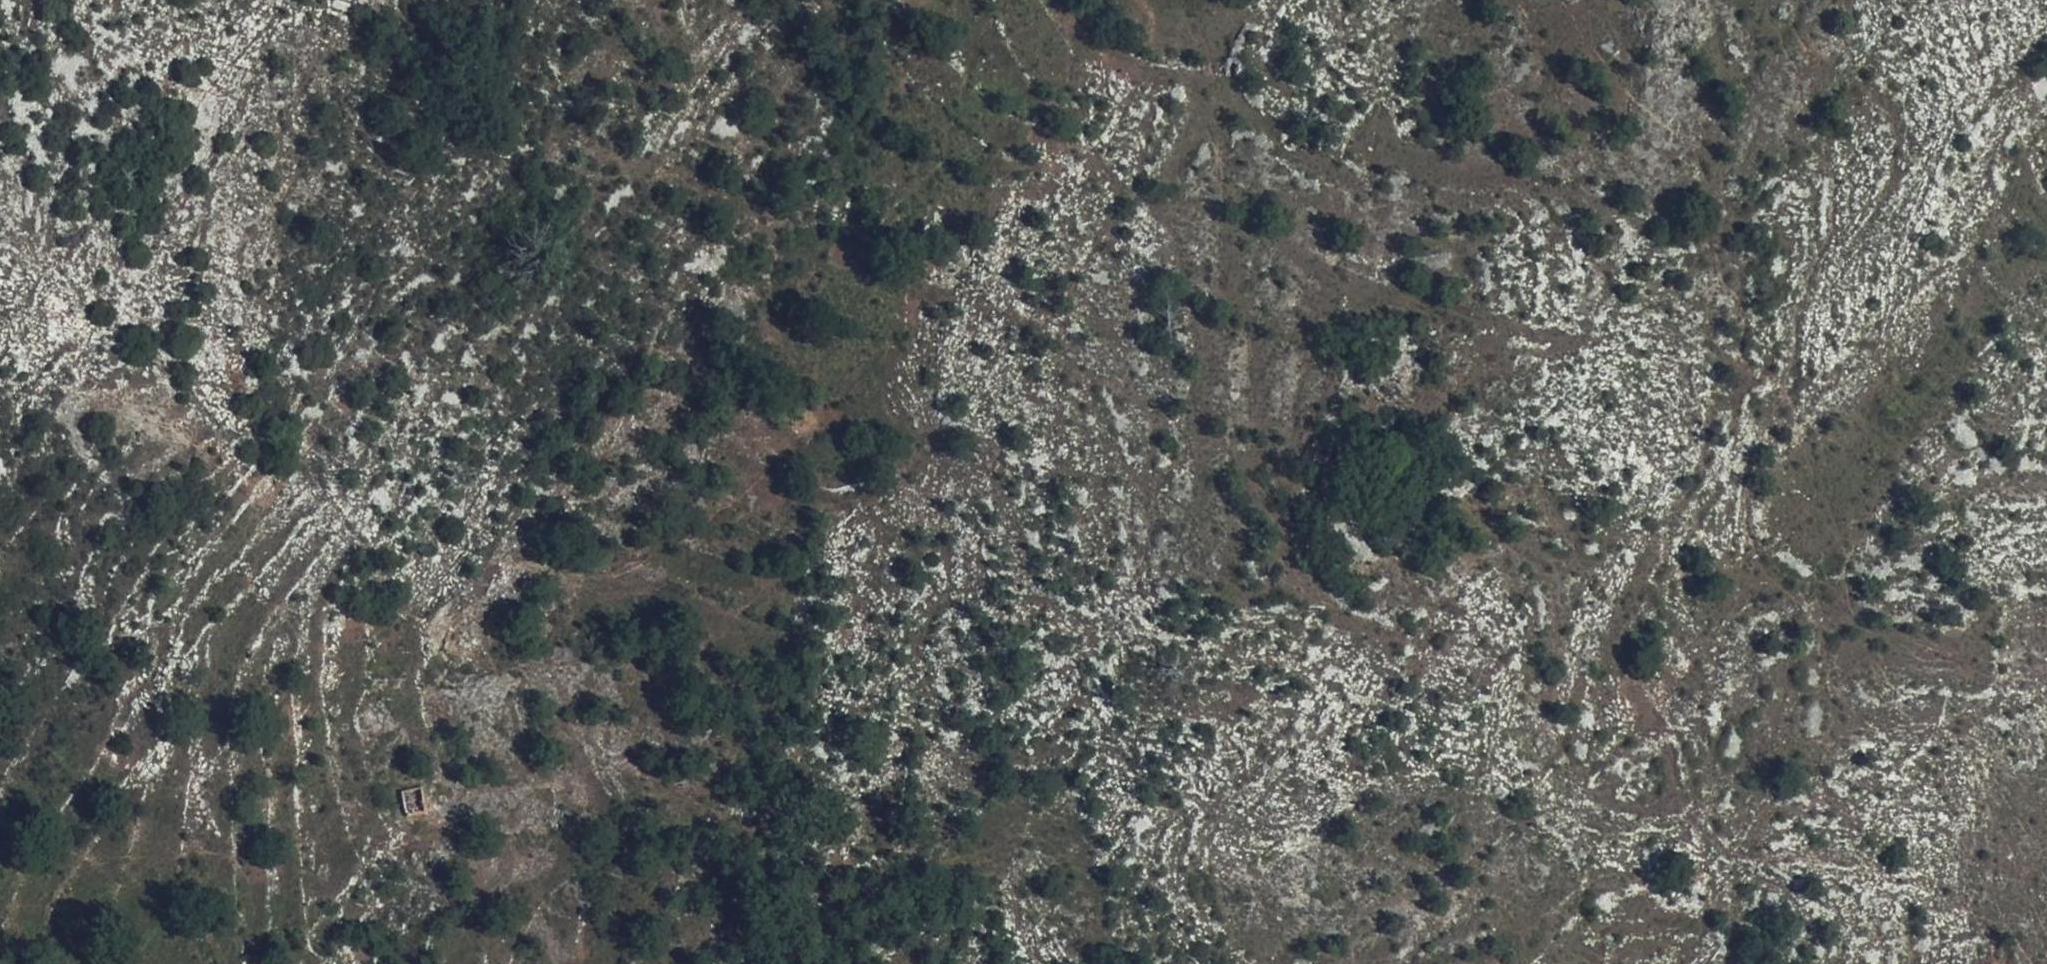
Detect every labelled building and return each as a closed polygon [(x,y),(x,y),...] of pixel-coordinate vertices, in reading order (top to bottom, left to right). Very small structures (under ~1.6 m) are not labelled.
[(422,785),(402,788),(405,816),(426,813),(422,785)]
